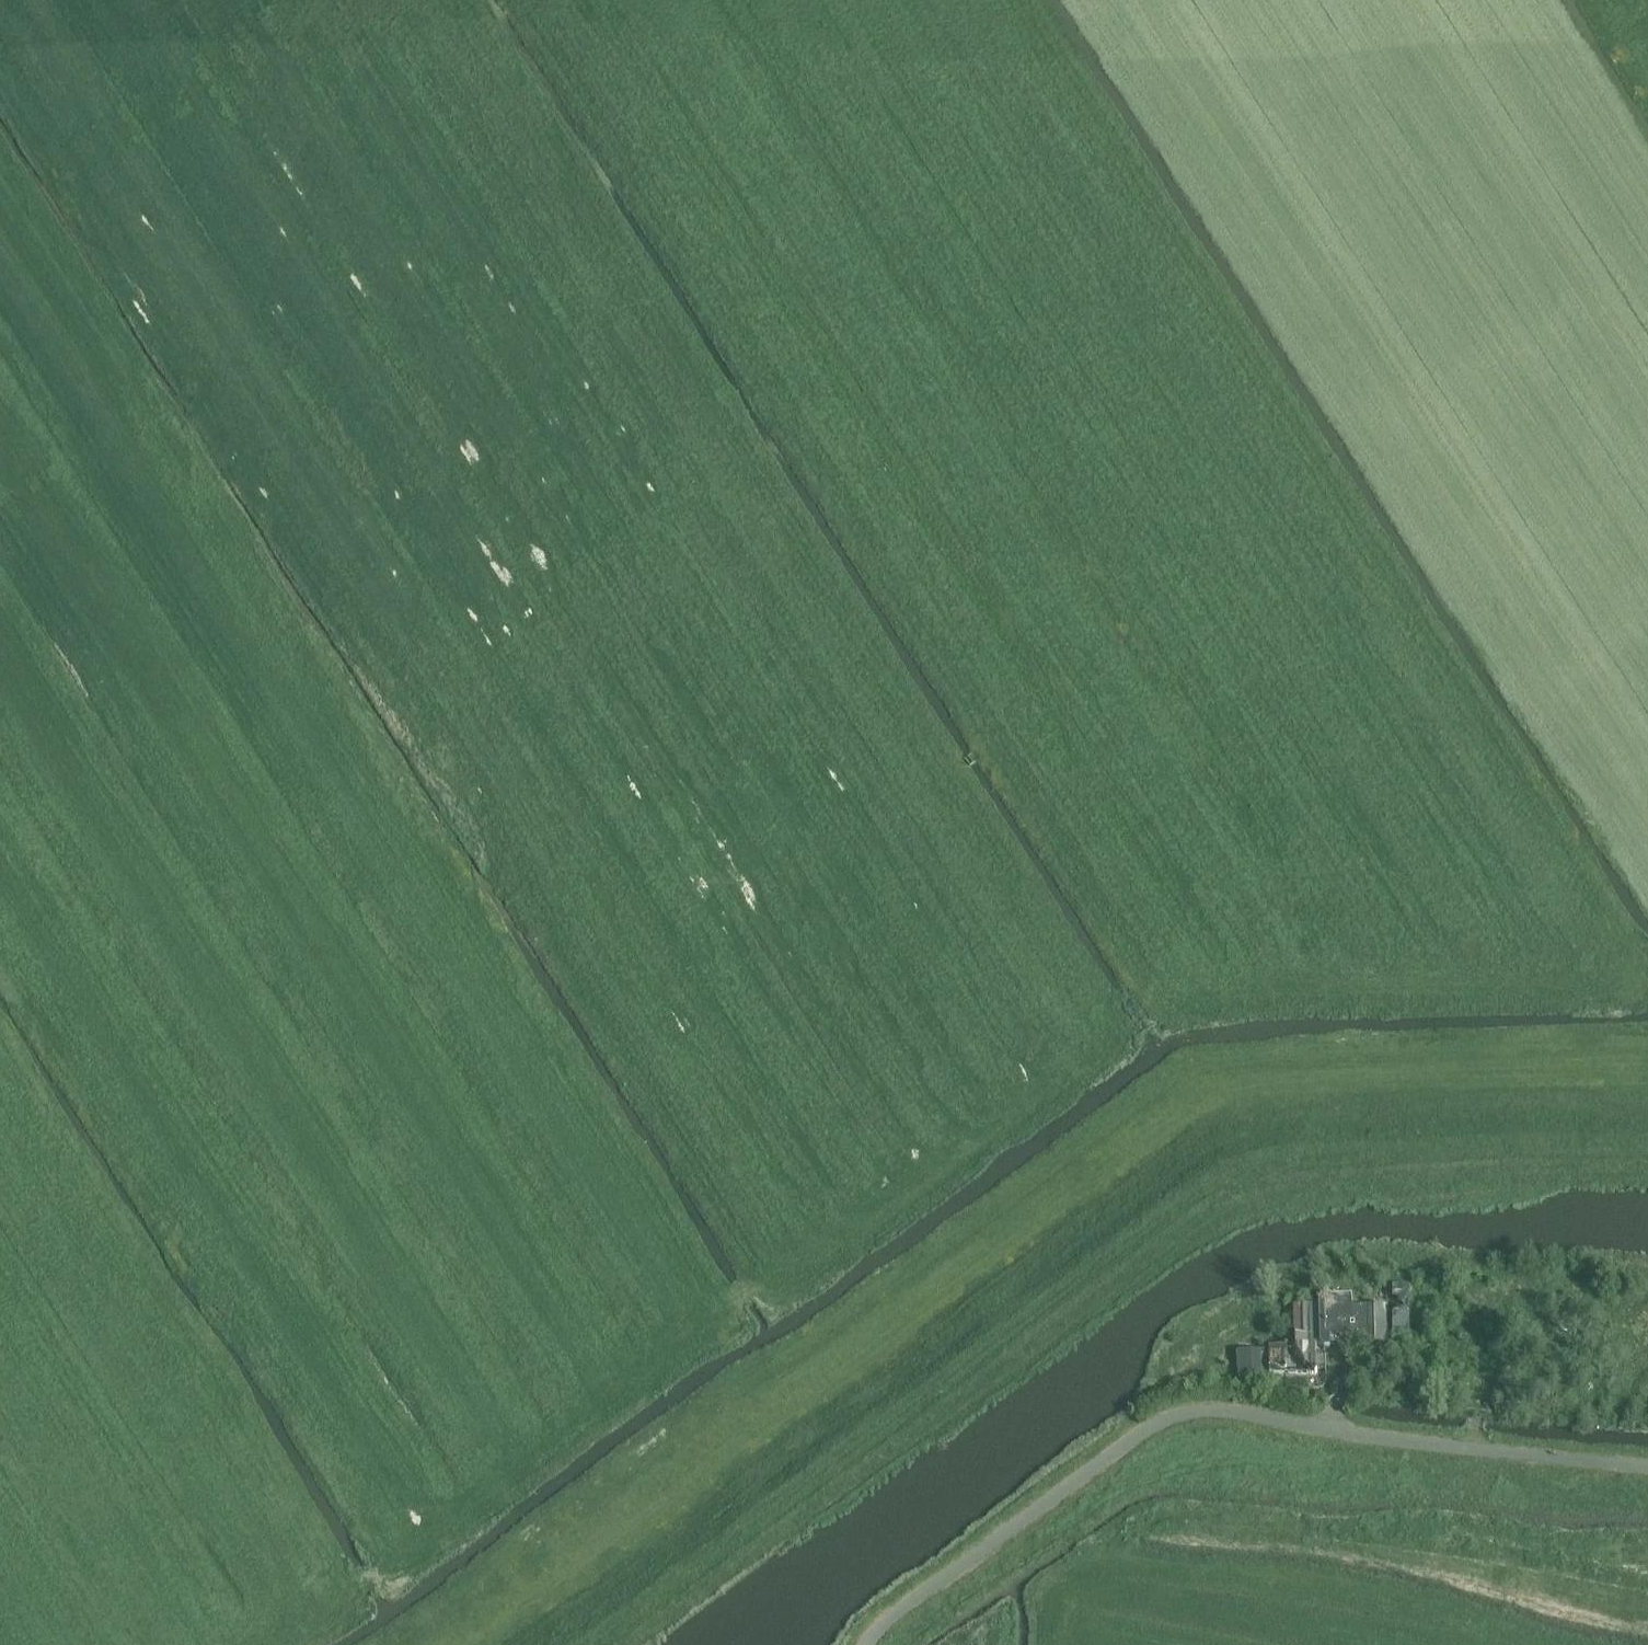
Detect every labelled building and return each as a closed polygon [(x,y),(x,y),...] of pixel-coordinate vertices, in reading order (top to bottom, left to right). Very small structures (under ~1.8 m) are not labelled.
[(1409,1286),(1393,1286),(1393,1331),(1408,1331),(1409,1286)] [(1296,1351),(1269,1352),(1270,1375),(1315,1374),(1316,1375),(1318,1372),(1317,1371),(1316,1347),(1321,1347),(1325,1342),(1329,1342),(1329,1344),(1354,1344),(1362,1343),(1361,1305),(1353,1305),(1352,1294),(1324,1295),(1325,1306),(1322,1304),(1320,1306),(1303,1306),(1304,1346),(1296,1346),(1296,1351)] [(1387,1304),(1361,1305),(1362,1343),(1388,1343),(1387,1304)] [(1269,1352),(1239,1353),(1239,1376),(1270,1375),(1269,1352)] [(1464,1394),(1455,1393),(1454,1401),(1463,1403),(1464,1394)]
